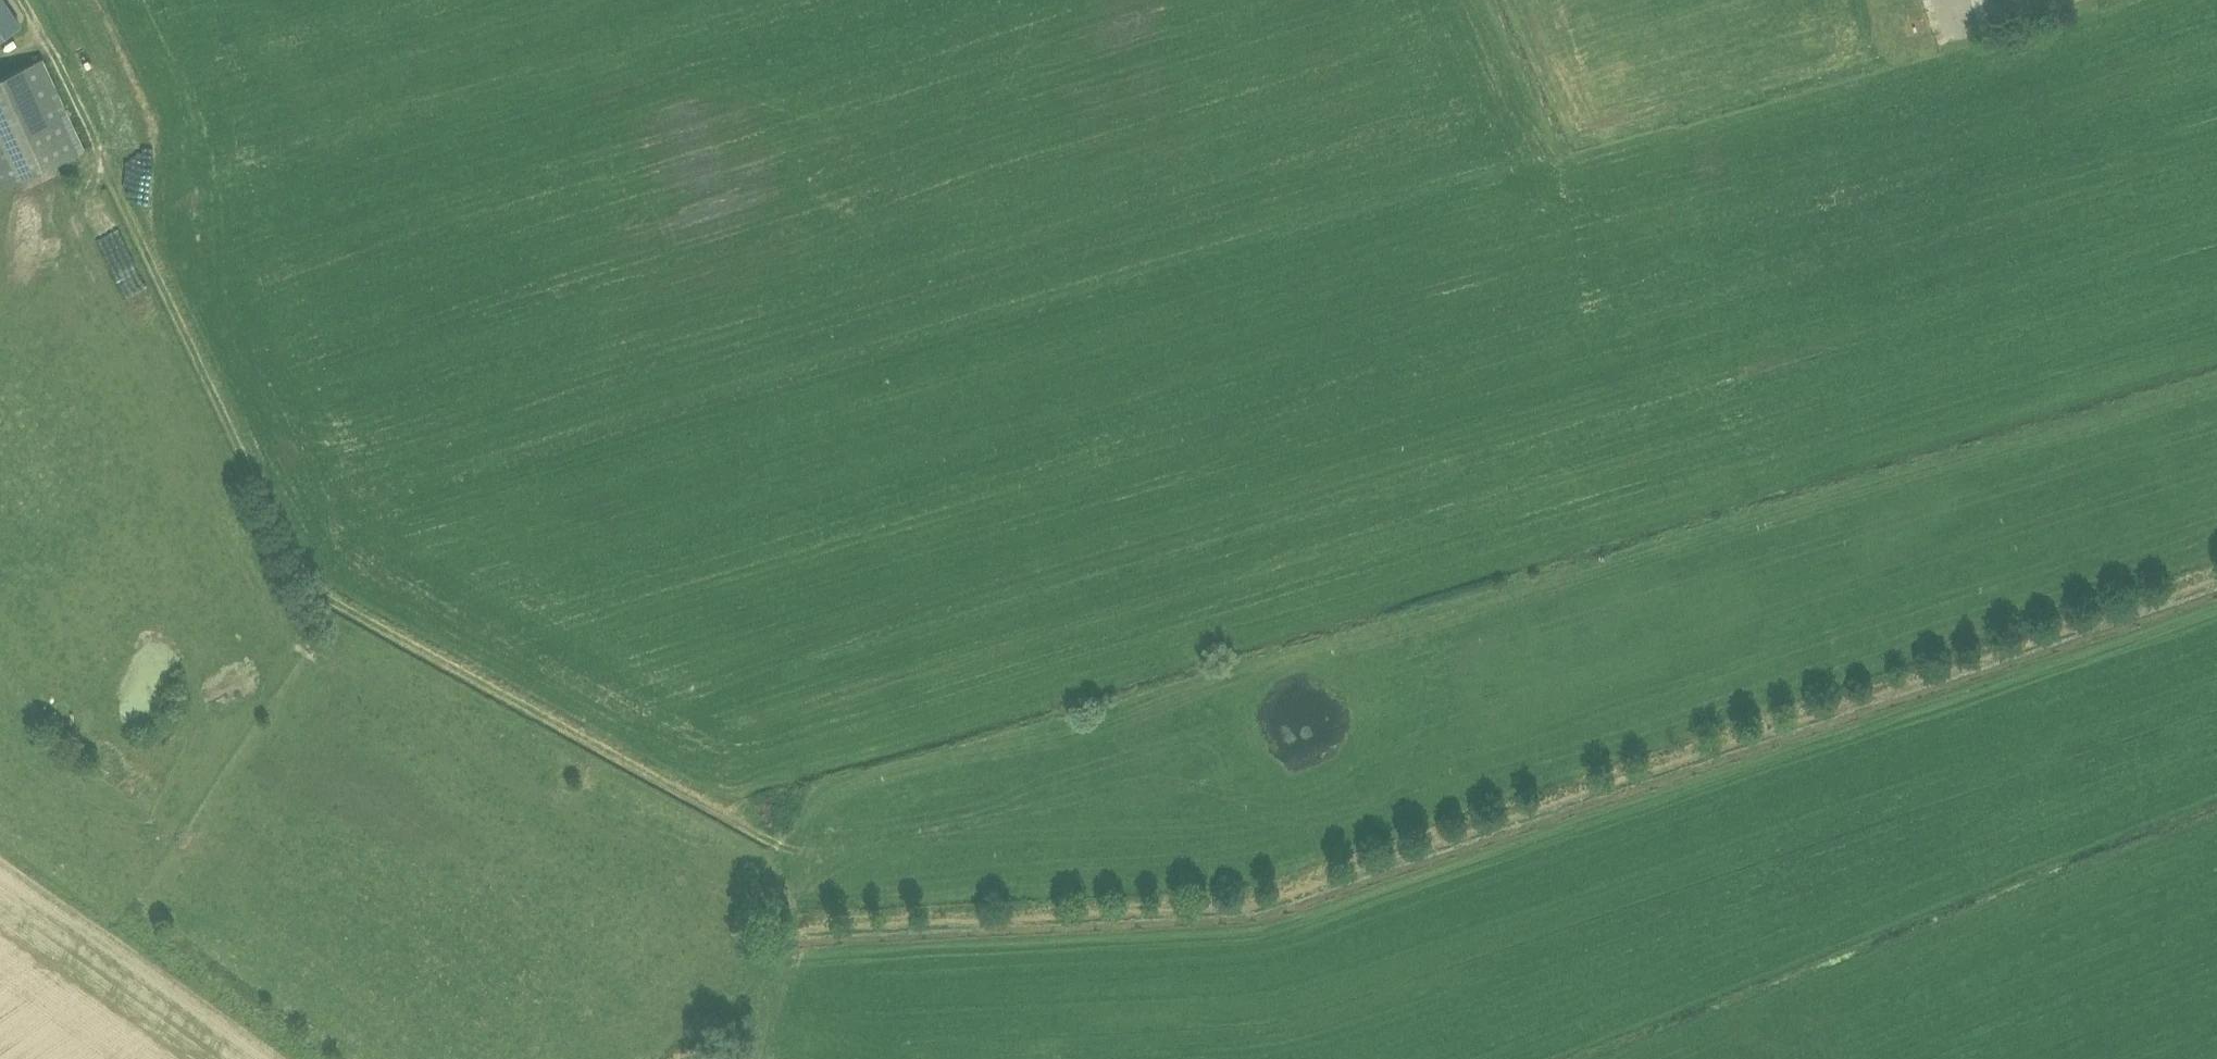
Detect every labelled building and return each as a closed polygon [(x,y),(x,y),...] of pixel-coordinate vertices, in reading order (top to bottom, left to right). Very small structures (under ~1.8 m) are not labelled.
[(19,24),(3,0),(0,0),(0,37),(19,24)] [(0,73),(0,142),(15,175),(42,163),(85,142),(41,53),(0,73)]
